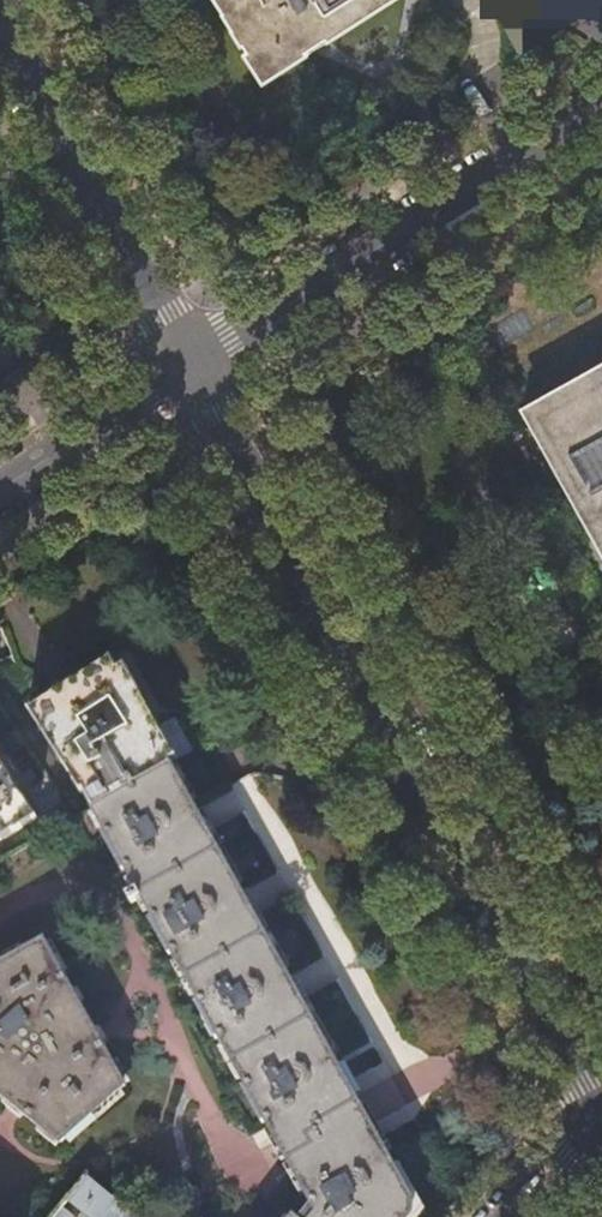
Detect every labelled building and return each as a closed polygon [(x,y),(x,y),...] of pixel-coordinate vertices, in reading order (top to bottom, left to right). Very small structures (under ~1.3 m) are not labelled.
[(232,7),(231,8),(236,15),(240,22),(239,23),(249,38),(247,39),(270,76),(373,11),(391,0),(332,0),(329,1),(328,0),(228,0),(232,7)] [(528,407),(601,545),(601,366),(528,407)] [(85,795),(94,812),(173,768),(142,713),(118,668),(78,693),(35,720),(83,796),(85,795)] [(26,706),(31,715),(39,710),(34,702),(26,706)] [(18,835),(19,836),(40,822),(0,759),(0,846),(18,835)] [(94,812),(139,893),(128,899),(132,907),(143,901),(313,1209),(315,1208),(317,1214),(314,1216),(411,1216),(413,1215),(414,1203),(385,1150),(363,1111),(294,987),(292,982),(248,903),(201,819),(173,768),(94,812)] [(1,1092),(2,1090),(12,1098),(11,1100),(14,1102),(15,1100),(24,1107),(23,1109),(26,1112),(27,1110),(37,1117),(35,1119),(38,1122),(40,1119),(50,1127),(48,1130),(51,1132),(53,1130),(62,1137),(60,1138),(65,1142),(67,1140),(65,1139),(79,1126),(81,1128),(84,1125),(82,1123),(91,1115),(93,1117),(96,1114),(94,1113),(104,1104),(106,1106),(109,1103),(107,1101),(120,1090),(122,1092),(124,1090),(123,1088),(125,1087),(124,1084),(122,1085),(71,993),(72,992),(71,989),(69,990),(46,948),(47,947),(46,945),(44,946),(43,943),(40,945),(41,947),(29,954),(28,952),(24,953),(25,956),(14,962),(12,960),(9,962),(11,964),(0,970),(0,1091),(1,1092)] [(88,1179),(71,1199),(92,1216),(135,1216),(88,1179)] [(56,1216),(73,1216),(63,1209),(56,1216)]
